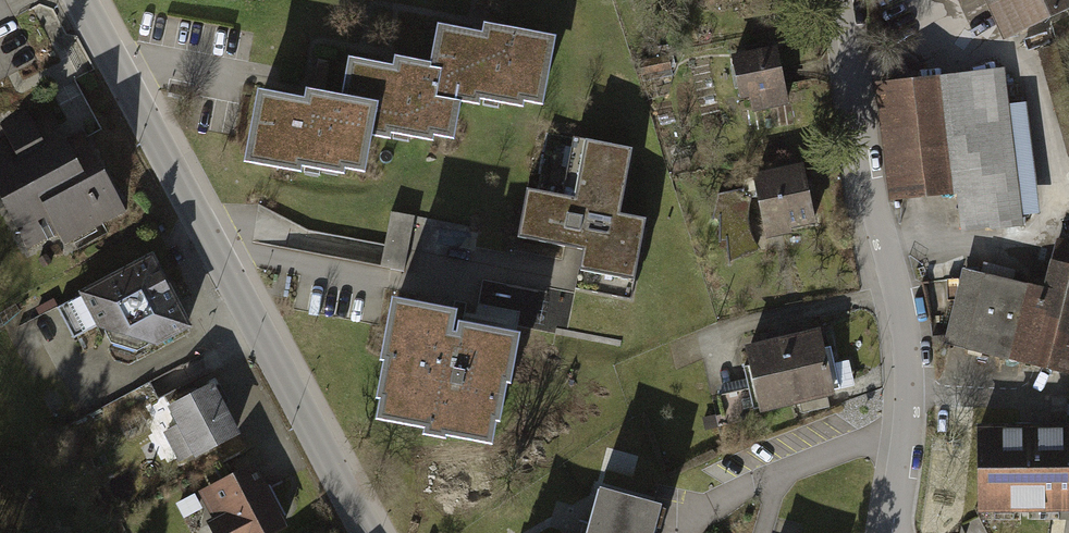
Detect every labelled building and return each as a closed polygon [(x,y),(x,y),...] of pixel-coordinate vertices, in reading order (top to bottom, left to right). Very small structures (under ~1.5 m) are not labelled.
[(1004,45),(1068,14),(1068,0),(983,0),(1004,45)] [(289,102),(247,95),(233,174),(358,196),(368,139),(448,153),(457,101),(538,115),(551,42),(457,26),(432,22),(423,75),(381,68),(339,61),(331,109),(289,102)] [(775,51),(729,61),(738,101),(749,99),(753,120),(789,112),(775,51)] [(892,82),(875,85),(889,203),(956,194),(961,235),(1023,228),(1004,69),(892,82)] [(25,260),(55,243),(63,257),(133,219),(87,134),(63,147),(54,132),(48,120),(0,145),(0,214),(25,260)] [(633,151),(589,142),(578,199),(530,190),(520,239),(582,252),(574,292),(634,304),(651,216),(621,209),(633,151)] [(802,171),(747,182),(758,239),(813,228),(802,171)] [(759,247),(747,190),(720,195),(732,253),(759,247)] [(385,263),(408,266),(415,210),(392,207),(385,263)] [(962,270),(960,276),(943,347),(1068,376),(1068,242),(1055,239),(1043,289),(962,270)] [(190,335),(151,261),(78,300),(118,374),(190,335)] [(509,333),(380,311),(359,434),(488,456),(509,333)] [(821,330),(784,339),(799,406),(837,398),(821,330)] [(784,339),(746,348),(762,415),(799,406),(784,339)] [(836,384),(854,383),(853,357),(835,357),(836,384)] [(212,387),(164,413),(191,464),(239,439),(212,387)] [(974,430),(975,515),(1068,514),(1068,429),(1018,429),(974,430)] [(257,464),(195,497),(209,522),(198,528),(201,532),(286,532),(292,530),(257,464)] [(662,502),(602,487),(590,527),(588,532),(654,532),(662,502)]
